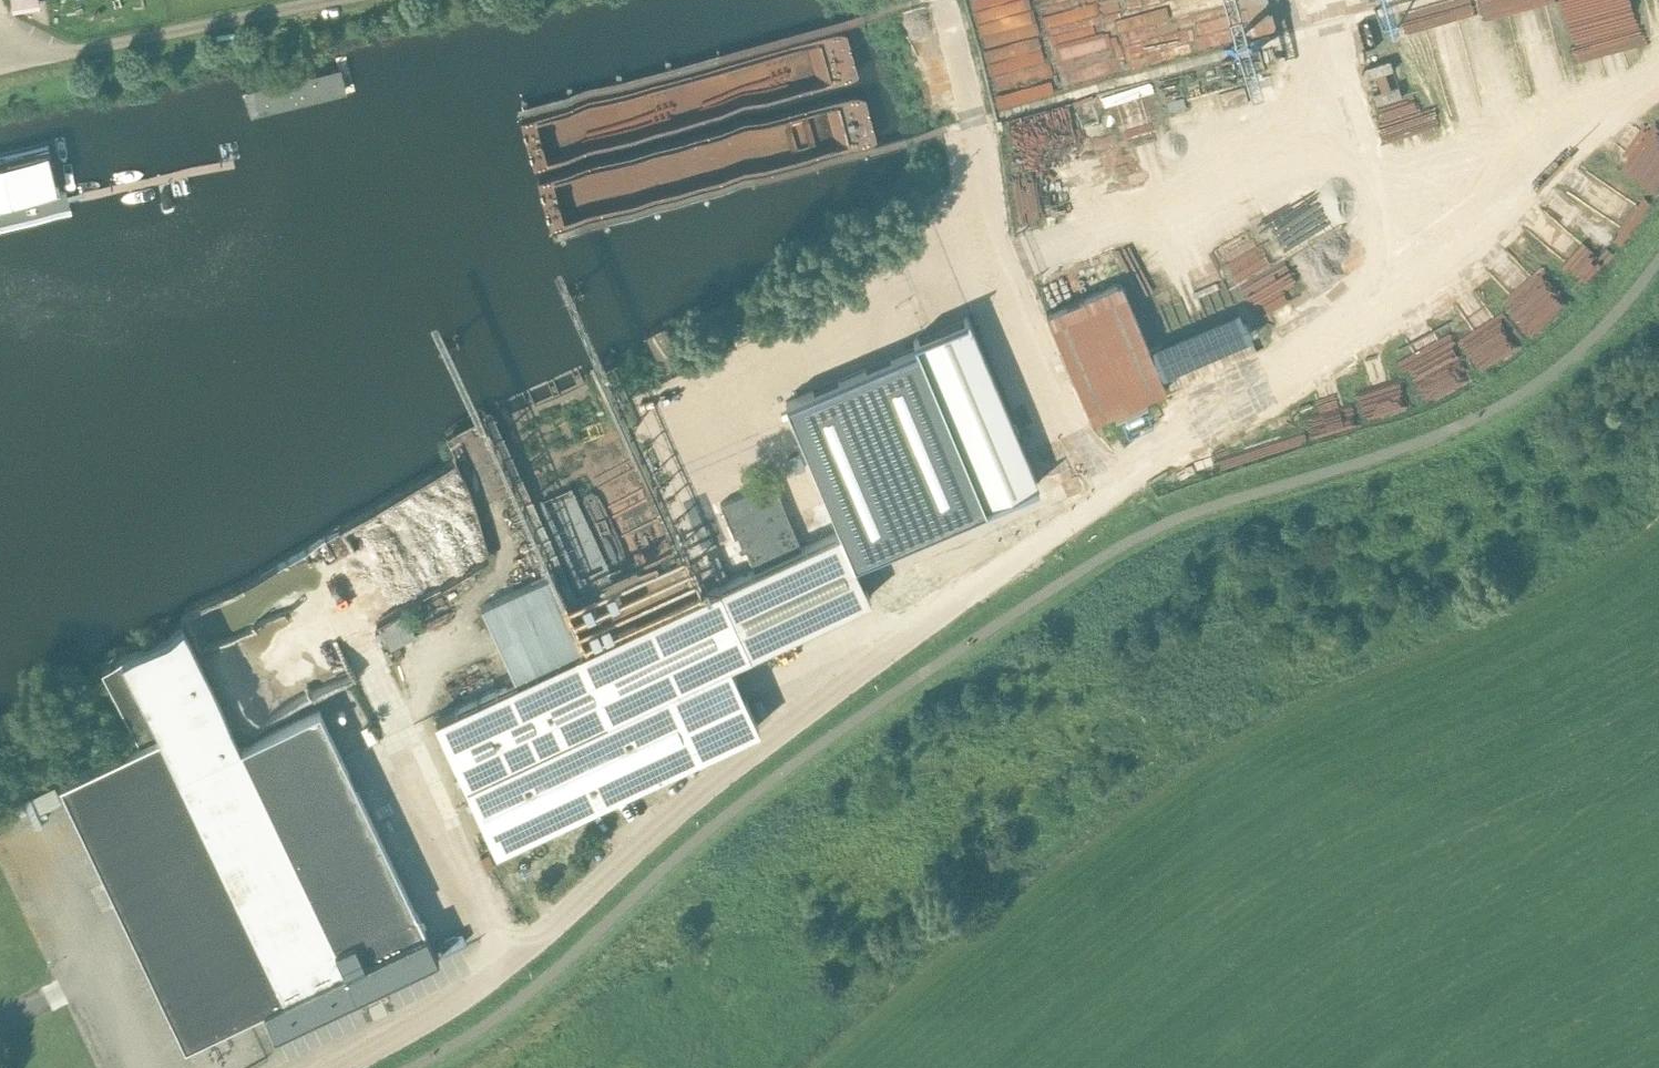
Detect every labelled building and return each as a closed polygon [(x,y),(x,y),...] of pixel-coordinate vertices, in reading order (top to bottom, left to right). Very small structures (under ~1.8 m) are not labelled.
[(1390,23),(1407,77),(1407,87),(1397,57),(1375,64),(1382,87),(1382,100),(1407,92),(1407,76),(1412,90),(1448,79),(1455,102),(1506,86),(1507,43),(1505,38),(1506,32),(1496,0),(1484,0),(1452,10),(1454,10),(1412,23),(1390,23)] [(237,86),(245,121),(353,97),(344,62),(237,86)] [(1077,130),(1113,129),(1113,134),(1120,134),(1119,106),(1076,107),(1077,130)] [(69,195),(55,138),(0,151),(0,211),(69,195)] [(1311,238),(1344,222),(1334,201),(1300,217),(1311,238)] [(1167,389),(1158,368),(1121,281),(1045,311),(1091,420),(1167,389)] [(1465,339),(1483,370),(1533,340),(1514,310),(1465,339)] [(515,680),(435,718),(496,847),(657,772),(661,782),(683,772),(678,762),(737,735),(708,671),(870,595),(853,560),(1036,481),(966,317),(915,339),(917,343),(783,401),(838,527),(800,545),(772,480),(719,503),(740,551),(746,548),(754,567),(587,646),(552,572),(481,606),(515,680)] [(415,636),(403,610),(378,621),(389,647),(415,636)] [(184,1045),(264,1007),(274,1029),(273,1029),(274,1031),(438,954),(437,952),(436,952),(319,708),(240,746),(182,626),(101,664),(139,744),(59,782),(184,1045)] [(40,812),(62,802),(54,785),(32,796),(40,812)] [(287,1052),(470,981),(461,959),(293,1023),(300,1042),(286,1048),(287,1052)]
